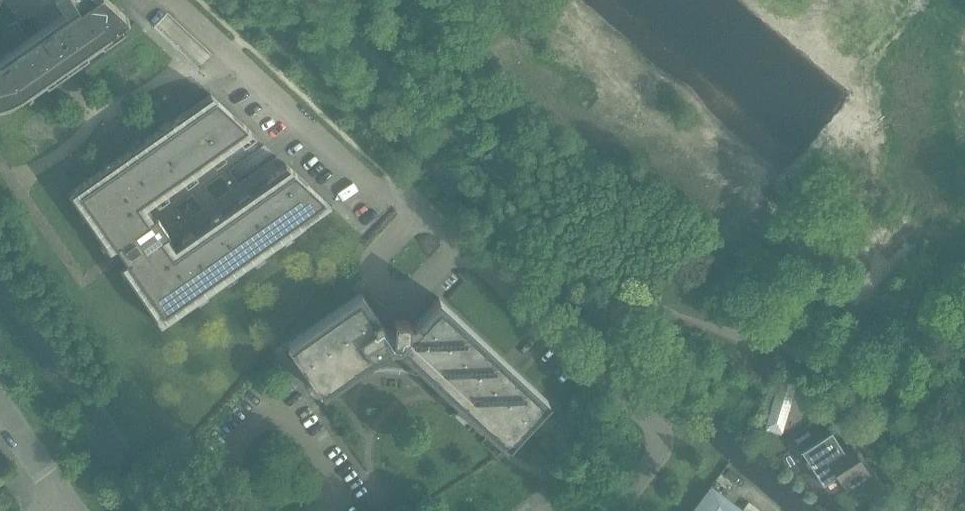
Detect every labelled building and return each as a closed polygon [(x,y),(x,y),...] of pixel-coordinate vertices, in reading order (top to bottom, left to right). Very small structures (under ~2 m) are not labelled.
[(3,0),(0,0),(0,101),(6,100),(17,96),(26,90),(30,96),(63,73),(126,29),(122,24),(131,17),(113,0),(64,0),(74,13),(36,39),(16,10),(8,3),(3,0)] [(134,148),(70,192),(83,211),(80,213),(86,223),(90,221),(103,239),(100,242),(106,252),(110,249),(111,251),(118,246),(128,261),(122,266),(123,267),(119,270),(126,280),(129,277),(162,325),(198,300),(200,304),(210,297),(207,293),(226,280),(229,284),(239,277),(236,273),(255,260),(257,264),(267,257),(265,254),(283,240),(286,244),(296,238),(293,234),(333,206),(288,163),(267,177),(270,181),(253,193),(250,189),(239,197),(242,201),(225,213),(222,209),(211,217),(214,221),(196,233),(193,229),(182,236),(185,240),(176,247),(168,235),(170,233),(159,216),(156,218),(148,206),(157,200),(160,204),(171,196),(168,192),(185,180),(188,184),(199,177),(196,172),(214,160),(217,164),(228,157),(225,153),(242,141),(245,145),(258,136),(212,93),(172,121),(170,117),(160,124),(163,128),(144,141),(141,137),(131,144),(134,148)] [(291,349),(320,391),(374,353),(375,369),(381,367),(385,367),(388,366),(391,366),(394,367),(397,367),(400,367),(403,368),(408,370),(411,371),(414,372),(418,356),(511,443),(546,405),(440,306),(421,326),(418,322),(414,325),(410,324),(410,321),(387,319),(387,324),(384,323),(381,320),(376,324),(360,301),(291,349)] [(786,417),(796,385),(780,380),(771,413),(786,417)] [(847,488),(869,473),(848,440),(842,444),(832,429),(802,448),(824,482),(838,473),(847,488)] [(710,485),(691,510),(745,510),(710,485)]
